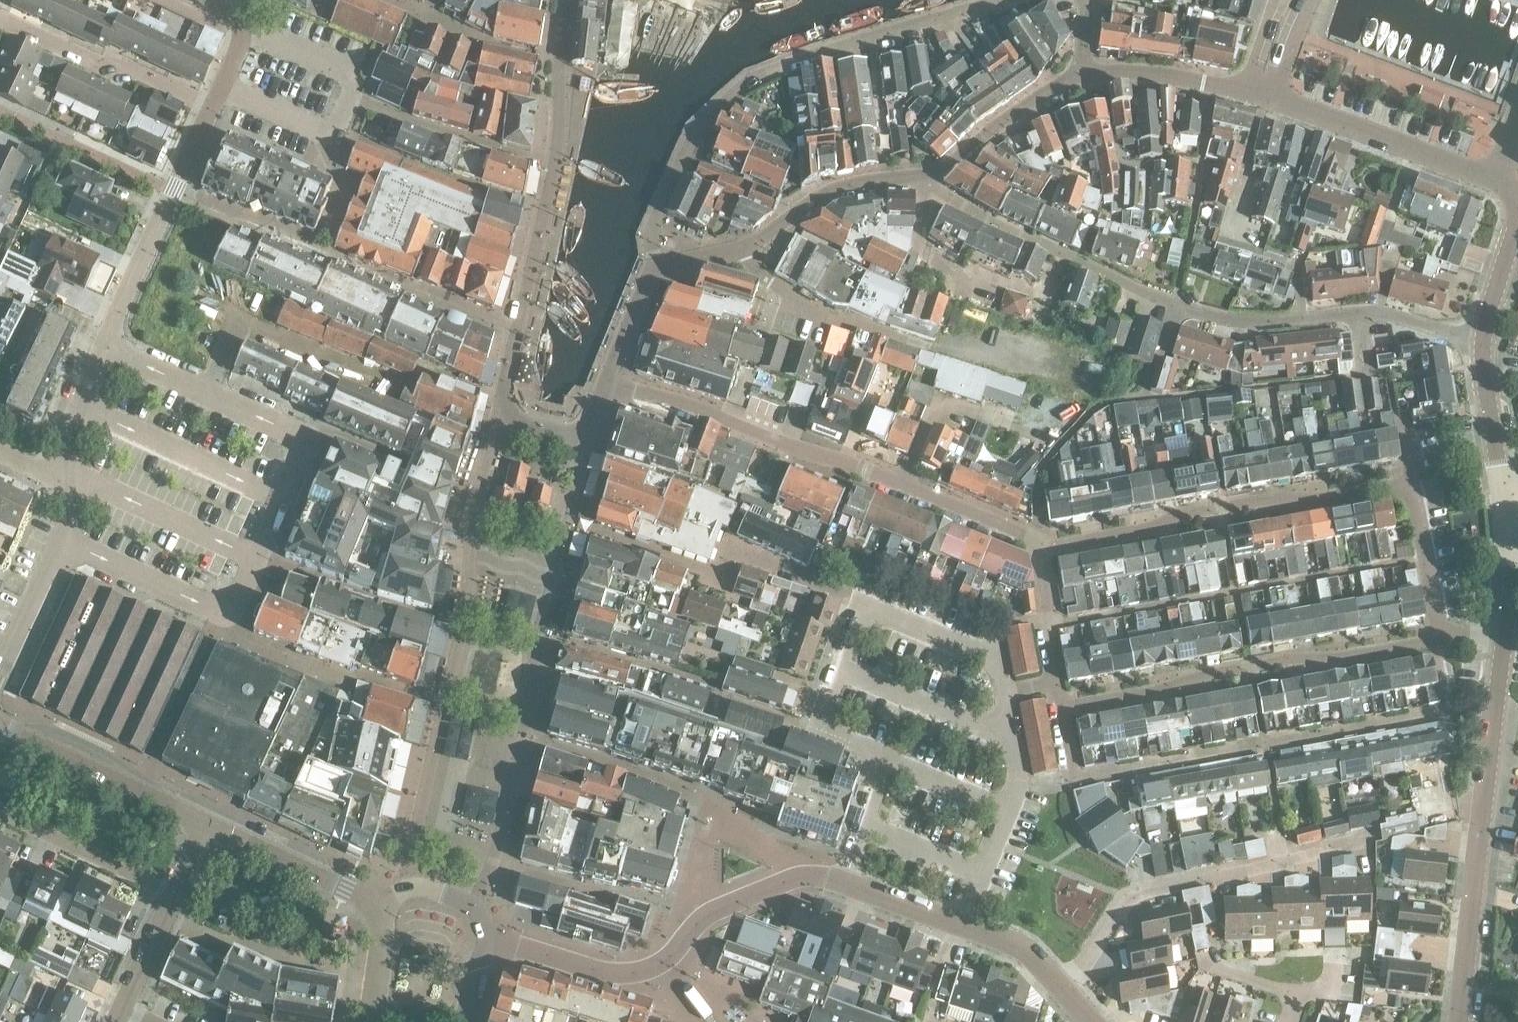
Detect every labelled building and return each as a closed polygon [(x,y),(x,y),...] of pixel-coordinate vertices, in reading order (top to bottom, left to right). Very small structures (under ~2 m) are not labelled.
[(44,20),(54,0),(15,0),(12,7),(34,17),(35,16),(44,20)] [(75,36),(86,11),(67,2),(68,0),(54,0),(44,20),(54,25),(53,26),(75,36)] [(507,98),(530,102),(539,59),(484,47),(479,69),(464,63),(471,45),(449,37),(449,36),(428,27),(425,37),(416,33),(409,51),(402,48),(401,51),(394,48),(408,16),(370,0),(342,0),(331,24),(386,48),(383,54),(384,54),(384,55),(417,70),(442,81),(460,86),(484,94),(484,93),(507,98)] [(465,24),(476,0),(449,0),(445,10),(456,15),(454,19),(465,24)] [(499,4),(489,0),(476,0),(465,24),(493,39),(539,49),(544,17),(498,10),(499,4)] [(499,4),(503,6),(539,14),(542,0),(489,0),(499,4)] [(606,0),(580,0),(577,28),(573,65),(595,67),(597,54),(607,55),(609,31),(603,30),(606,0)] [(1185,10),(1190,11),(1200,13),(1202,0),(1152,0),(1151,4),(1173,7),(1173,8),(1185,10)] [(1200,13),(1238,23),(1252,28),(1259,8),(1262,0),(1202,0),(1200,13)] [(1050,5),(1027,21),(1052,60),(1070,37),(1050,5)] [(1151,57),(1176,61),(1179,43),(1180,44),(1185,10),(1173,8),(1171,22),(1153,20),(1151,39),(1154,40),(1151,57)] [(1126,61),(1127,54),(1132,12),(1112,9),(1111,19),(1101,18),(1100,29),(1098,49),(1119,52),(1118,60),(1126,61)] [(107,49),(109,44),(108,43),(120,18),(121,18),(122,16),(110,10),(105,20),(86,11),(75,36),(96,46),(96,44),(107,49)] [(1127,54),(1151,57),(1154,40),(1151,39),(1153,20),(1154,13),(1133,10),(1132,12),(1127,54)] [(1179,43),(1176,61),(1192,63),(1229,71),(1238,23),(1200,13),(1190,11),(1185,10),(1180,44),(1179,43)] [(131,52),(140,56),(156,22),(138,14),(133,24),(121,18),(120,18),(108,43),(109,44),(130,53),(131,52)] [(1005,35),(1012,45),(1036,82),(1052,60),(1027,21),(1005,35)] [(149,62),(170,72),(182,47),(163,38),(168,28),(156,22),(140,56),(150,60),(149,62)] [(182,47),(170,72),(191,82),(192,80),(202,85),(224,36),(205,28),(198,42),(206,45),(201,56),(182,47)] [(950,87),(951,88),(957,83),(956,82),(968,74),(955,56),(956,55),(951,46),(947,42),(943,35),(935,37),(939,46),(949,60),(932,73),(946,90),(950,87)] [(5,68),(30,80),(31,79),(37,64),(50,70),(55,59),(42,54),(42,53),(10,38),(0,59),(0,66),(5,68)] [(978,62),(978,63),(1005,102),(1036,82),(1012,45),(994,57),(981,66),(978,62)] [(908,54),(914,91),(931,84),(925,51),(908,54)] [(377,100),(399,109),(412,81),(417,70),(384,55),(383,57),(379,57),(376,64),(378,67),(373,80),(384,85),(377,100)] [(882,57),(887,99),(907,97),(902,55),(882,57)] [(845,113),(873,108),(866,60),(839,65),(845,113)] [(813,66),(813,70),(819,118),(823,118),(825,137),(840,136),(835,98),(837,98),(833,63),(813,66)] [(951,88),(945,93),(961,104),(974,124),(1005,102),(978,63),(971,68),(978,78),(962,90),(957,83),(951,88)] [(5,68),(0,78),(0,97),(25,108),(45,118),(51,106),(31,97),(38,82),(31,79),(30,80),(5,68)] [(72,112),(83,118),(99,84),(90,80),(90,78),(69,68),(57,93),(76,102),(72,112)] [(456,105),(436,101),(442,81),(417,70),(412,81),(425,87),(421,95),(420,95),(414,116),(447,127),(467,132),(472,110),(456,105)] [(795,102),(800,140),(825,137),(823,118),(819,118),(813,70),(802,72),(806,101),(795,102)] [(459,93),(482,101),(484,94),(460,86),(442,81),(436,101),(456,105),(459,93)] [(99,84),(83,118),(95,123),(100,113),(119,122),(123,116),(128,105),(131,97),(110,87),(109,89),(99,84)] [(1132,128),(1131,117),(1132,116),(1129,86),(1108,89),(1117,142),(1122,141),(1123,147),(1134,145),(1131,128),(1132,128)] [(1421,89),(1417,100),(1440,108),(1444,97),(1421,89)] [(1175,94),(1157,91),(1158,97),(1161,149),(1171,149),(1172,139),(1175,97),(1175,94)] [(136,109),(128,105),(123,116),(165,136),(169,129),(172,130),(184,106),(156,93),(151,104),(136,109)] [(474,134),(498,140),(501,124),(505,125),(507,98),(484,93),(484,94),(482,101),(479,115),(474,134)] [(1087,108),(1078,110),(1085,128),(1108,124),(1103,95),(1085,99),(1087,108)] [(1156,97),(1134,98),(1138,143),(1159,141),(1156,97)] [(1183,106),(1183,98),(1175,97),(1172,139),(1179,140),(1179,137),(1197,139),(1200,107),(1183,106)] [(501,124),(498,140),(501,145),(531,152),(536,105),(530,104),(530,102),(507,98),(505,125),(501,124)] [(919,143),(940,160),(956,144),(942,130),(942,131),(938,127),(940,124),(940,123),(945,117),(943,116),(926,102),(925,104),(930,108),(918,124),(919,125),(914,132),(915,140),(919,143)] [(714,131),(722,134),(743,143),(744,142),(750,128),(751,129),(760,109),(749,103),(745,112),(735,108),(728,118),(721,115),(714,131)] [(1211,141),(1210,141),(1206,154),(1217,157),(1226,160),(1234,131),(1229,130),(1234,108),(1215,103),(1211,126),(1214,126),(1211,141)] [(947,112),(943,116),(945,117),(940,123),(940,124),(938,127),(942,131),(942,130),(956,144),(975,125),(974,124),(961,104),(952,116),(947,112)] [(849,134),(851,145),(853,145),(855,169),(878,165),(873,131),(877,131),(873,108),(845,113),(848,134),(849,134)] [(1226,160),(1217,157),(1206,154),(1205,158),(1216,161),(1237,168),(1240,169),(1245,150),(1254,113),(1234,108),(1229,130),(1234,131),(1226,160)] [(1093,173),(1100,172),(1099,159),(1098,153),(1095,154),(1085,128),(1078,110),(1055,118),(1072,162),(1089,156),(1093,173)] [(123,116),(119,122),(118,126),(127,130),(132,145),(127,156),(154,169),(166,144),(162,143),(165,136),(123,116)] [(382,119),(380,126),(389,129),(392,123),(382,119)] [(1017,159),(1023,167),(1034,160),(1040,165),(1047,167),(1045,160),(1063,153),(1050,121),(1030,128),(1033,135),(1025,138),(1031,154),(1017,159)] [(394,152),(422,162),(432,137),(418,132),(406,127),(392,122),(392,123),(389,129),(386,136),(399,141),(394,152)] [(1108,124),(1085,128),(1095,154),(1098,153),(1099,159),(1115,156),(1115,155),(1108,124)] [(1253,169),(1267,172),(1277,175),(1278,171),(1273,170),(1274,166),(1282,131),(1261,126),(1253,164),(1254,164),(1253,169)] [(905,130),(892,132),(895,156),(908,154),(905,130)] [(1303,136),(1282,131),(1274,166),(1293,172),(1303,136)] [(740,177),(751,153),(754,147),(744,142),(743,143),(722,134),(713,155),(715,156),(711,165),(740,177)] [(798,156),(799,163),(801,191),(818,180),(818,179),(819,179),(816,153),(835,151),(835,148),(851,145),(849,134),(848,134),(840,136),(825,137),(800,140),(802,155),(798,156)] [(1296,185),(1310,189),(1310,188),(1311,186),(1314,187),(1331,142),(1311,135),(1296,181),(1296,185)] [(324,202),(333,182),(316,174),(317,171),(246,140),(245,143),(228,136),(217,160),(214,158),(201,187),(247,207),(248,204),(315,233),(328,204),(324,202)] [(754,147),(751,153),(790,169),(796,151),(760,136),(754,147)] [(422,162),(454,173),(461,148),(443,141),(432,137),(422,162)] [(1159,142),(1138,144),(1140,160),(1160,158),(1159,142)] [(1339,194),(1341,191),(1345,192),(1349,182),(1345,181),(1347,174),(1342,172),(1350,149),(1331,142),(1314,187),(1339,194)] [(1039,199),(1048,183),(1051,178),(1023,167),(1013,161),(1016,157),(1006,143),(996,150),(989,146),(975,165),(1008,187),(1039,199)] [(383,266),(413,278),(424,253),(422,252),(433,227),(510,255),(516,232),(484,220),(489,198),(404,165),(405,163),(357,144),(347,169),(366,175),(357,200),(354,199),(335,248),(350,254),(349,257),(382,269),(383,266)] [(835,148),(835,151),(837,175),(854,171),(851,145),(835,148)] [(9,192),(23,162),(40,170),(46,158),(20,146),(15,157),(0,150),(0,188),(9,192)] [(454,174),(489,185),(498,158),(461,147),(461,148),(454,173),(454,174)] [(816,153),(819,179),(837,175),(835,151),(816,153)] [(751,153),(740,177),(741,177),(779,193),(790,169),(751,153)] [(1100,172),(1103,195),(1105,205),(1111,205),(1112,214),(1120,213),(1120,180),(1115,156),(1099,159),(1100,172)] [(498,158),(489,185),(525,197),(530,168),(498,158)] [(1060,181),(1057,189),(1052,203),(1079,213),(1081,207),(1098,213),(1098,212),(1103,214),(1105,205),(1103,195),(1062,179),(1064,172),(1047,167),(1040,165),(1034,160),(1023,167),(1051,178),(1060,181)] [(67,161),(55,187),(78,198),(69,216),(113,236),(126,207),(108,199),(115,183),(67,161)] [(1166,161),(1166,166),(1154,165),(1149,212),(1162,214),(1163,203),(1185,205),(1186,197),(1187,185),(1189,164),(1166,161)] [(1224,210),(1237,168),(1216,161),(1202,204),(1213,207),(1224,210)] [(730,199),(744,205),(753,186),(746,183),(744,187),(725,178),(726,175),(701,165),(696,176),(698,177),(696,182),(703,185),(723,193),(730,199)] [(943,183),(974,202),(987,179),(965,165),(943,183)] [(1267,172),(1251,219),(1273,226),(1287,178),(1277,175),(1267,172)] [(1122,226),(1131,227),(1132,211),(1144,212),(1145,196),(1145,175),(1125,175),(1124,196),(1122,226)] [(668,215),(686,223),(703,185),(696,182),(685,176),(668,215)] [(1397,213),(1427,224),(1434,205),(1454,213),(1458,201),(1462,192),(1420,176),(1414,190),(1407,187),(1397,213)] [(974,202),(997,215),(1009,192),(987,179),(974,202)] [(19,184),(15,193),(26,198),(30,189),(19,184)] [(703,185),(686,223),(706,232),(707,230),(713,216),(723,193),(703,185)] [(1193,198),(1194,186),(1187,185),(1186,197),(1193,198)] [(1296,185),(1290,204),(1304,209),(1310,189),(1296,185)] [(780,198),(753,186),(744,205),(772,218),(780,198)] [(1310,189),(1304,209),(1299,226),(1292,250),(1304,254),(1311,230),(1314,231),(1316,225),(1342,233),(1352,199),(1339,194),(1314,187),(1311,186),(1310,188),(1310,189)] [(4,227),(14,208),(4,203),(9,192),(0,188),(0,225),(4,227)] [(896,279),(895,283),(906,287),(908,288),(919,258),(909,253),(907,257),(887,247),(889,192),(871,195),(871,198),(839,202),(825,211),(824,210),(800,228),(801,229),(851,254),(849,258),(863,265),(863,263),(896,279)] [(890,192),(889,192),(887,247),(907,257),(909,253),(913,243),(913,231),(915,194),(890,193),(890,192)] [(1035,231),(1045,208),(1012,193),(1009,192),(997,215),(998,216),(1007,220),(1034,232),(1035,231)] [(753,231),(772,218),(744,205),(730,199),(723,193),(713,216),(718,218),(753,231)] [(489,196),(489,198),(484,220),(516,232),(524,204),(489,196)] [(1390,202),(1375,197),(1372,206),(1386,212),(1390,202)] [(1427,224),(1425,228),(1445,235),(1445,236),(1468,244),(1481,210),(1458,201),(1454,213),(1434,205),(1427,224)] [(1358,249),(1373,248),(1376,240),(1386,212),(1372,206),(1358,249)] [(973,250),(984,227),(944,207),(929,238),(950,253),(959,257),(964,246),(972,251),(973,250)] [(1213,207),(1207,228),(1218,231),(1224,210),(1213,207)] [(1045,208),(1035,231),(1072,248),(1078,235),(1087,239),(1092,229),(1045,208)] [(712,232),(718,218),(713,216),(707,230),(712,232)] [(1148,234),(1141,232),(1112,225),(1099,221),(1093,232),(1098,235),(1092,257),(1133,270),(1137,258),(1140,259),(1143,250),(1139,249),(1140,246),(1145,244),(1148,234)] [(445,287),(469,296),(479,268),(504,276),(510,255),(433,227),(422,252),(424,253),(413,278),(414,279),(415,276),(419,277),(419,280),(439,288),(441,283),(446,285),(445,287)] [(984,227),(973,250),(1014,268),(1012,272),(1037,282),(1048,255),(984,227)] [(383,341),(427,361),(444,317),(404,299),(406,295),(332,262),(330,267),(264,238),(263,241),(232,228),(213,265),(248,280),(277,294),(304,308),(368,337),(383,341)] [(16,234),(6,230),(2,238),(12,243),(16,234)] [(906,287),(895,283),(893,286),(867,275),(840,261),(842,256),(834,252),(831,257),(796,237),(776,276),(797,287),(798,286),(833,307),(845,309),(885,325),(934,341),(947,301),(930,295),(908,291),(907,291),(908,288),(906,287)] [(1409,238),(1405,249),(1417,253),(1421,242),(1409,238)] [(11,280),(11,279),(26,286),(26,287),(52,299),(62,278),(84,288),(98,259),(54,239),(41,268),(8,253),(0,270),(0,274),(11,280)] [(1336,272),(1339,300),(1368,296),(1368,293),(1377,293),(1377,285),(1379,261),(1381,261),(1385,243),(1376,240),(1373,248),(1358,249),(1356,249),(1359,269),(1336,272)] [(1172,241),(1169,253),(1181,256),(1183,243),(1172,241)] [(1379,261),(1377,285),(1379,285),(1390,288),(1388,298),(1413,305),(1420,278),(1396,271),(1398,266),(1403,248),(1385,243),(1381,261),(1379,261)] [(1210,275),(1241,285),(1249,261),(1250,262),(1252,256),(1241,252),(1238,251),(1216,245),(1213,252),(1194,245),(1190,256),(1210,263),(1213,252),(1218,254),(1210,275)] [(1239,245),(1238,251),(1241,252),(1252,256),(1263,260),(1265,252),(1239,245)] [(1265,252),(1263,260),(1271,262),(1285,268),(1290,254),(1267,246),(1265,252)] [(1451,253),(1447,264),(1450,265),(1459,269),(1463,257),(1451,253)] [(1249,261),(1241,285),(1241,287),(1271,298),(1272,295),(1285,299),(1293,276),(1269,268),(1271,262),(1263,260),(1252,256),(1250,262),(1249,261)] [(1420,278),(1413,305),(1441,313),(1449,286),(1432,281),(1433,277),(1436,278),(1438,270),(1448,273),(1450,265),(1447,264),(1427,258),(1422,278),(1420,278)] [(1313,302),(1339,300),(1336,272),(1316,274),(1314,263),(1305,264),(1306,276),(1310,276),(1313,302)] [(479,268),(469,296),(467,300),(494,309),(504,276),(479,268)] [(695,292),(727,301),(751,308),(760,286),(741,280),(723,275),(704,270),(695,292)] [(7,349),(25,313),(1,301),(11,280),(0,274),(0,346),(6,349),(7,349)] [(1075,275),(1065,306),(1088,313),(1098,283),(1075,275)] [(665,307),(705,319),(707,320),(711,321),(721,324),(721,322),(724,313),(746,321),(751,308),(727,301),(726,305),(673,287),(665,307)] [(1007,292),(1000,313),(1020,320),(1027,299),(1007,292)] [(300,309),(286,302),(277,325),(291,332),(323,345),(408,377),(415,371),(420,361),(375,341),(375,340),(331,323),(299,310),(300,309)] [(665,307),(664,307),(651,335),(687,346),(702,350),(711,321),(707,320),(705,319),(665,307)] [(453,372),(461,351),(462,348),(460,347),(464,335),(467,336),(471,325),(445,314),(444,317),(427,361),(453,372)] [(34,424),(76,334),(77,332),(50,319),(6,411),(34,424)] [(1104,344),(1125,350),(1133,325),(1112,319),(1104,344)] [(1124,358),(1151,366),(1163,328),(1136,320),(1124,358)] [(729,356),(736,328),(721,322),(721,324),(711,321),(702,350),(728,357),(729,356)] [(462,348),(461,351),(486,361),(493,335),(471,325),(467,336),(464,335),(460,347),(462,348)] [(752,333),(742,330),(736,328),(729,356),(760,365),(766,342),(750,338),(752,333)] [(1173,355),(1199,363),(1208,337),(1181,328),(1173,355)] [(856,414),(857,414),(865,399),(878,363),(880,364),(888,342),(857,331),(849,353),(854,354),(845,376),(838,373),(831,392),(827,403),(830,404),(856,414)] [(1338,332),(1311,335),(1314,363),(1340,360),(1341,365),(1351,363),(1353,361),(1351,335),(1339,336),(1338,332)] [(1311,335),(1284,338),(1288,379),(1296,378),(1295,368),(1292,369),(1292,365),(1314,363),(1311,335)] [(637,375),(683,389),(694,349),(649,337),(637,375)] [(770,337),(760,367),(779,373),(790,343),(770,337)] [(1199,363),(1242,377),(1245,352),(1233,349),(1234,345),(1208,337),(1199,363)] [(1245,352),(1242,377),(1260,374),(1260,369),(1286,366),(1288,379),(1284,338),(1255,341),(1256,351),(1245,352)] [(921,354),(888,342),(880,364),(914,376),(917,366),(921,354)] [(1417,360),(1421,382),(1449,378),(1444,349),(1428,352),(1426,342),(1394,348),(1395,355),(1376,358),(1378,370),(1397,367),(1397,363),(1417,360)] [(240,374),(275,390),(288,362),(246,343),(233,373),(239,375),(240,374)] [(786,375),(806,381),(830,389),(833,378),(822,374),(821,378),(810,374),(817,352),(796,345),(786,375)] [(694,349),(683,389),(728,403),(740,363),(694,349)] [(461,351),(453,372),(480,384),(486,361),(461,351)] [(922,352),(921,354),(917,366),(939,373),(933,389),(980,403),(982,398),(1017,410),(1026,386),(922,352)] [(1160,361),(1151,392),(1163,395),(1169,395),(1178,366),(1160,361)] [(288,362),(275,390),(281,392),(279,396),(321,415),(321,416),(327,419),(328,417),(342,385),(299,366),(298,366),(288,362)] [(407,390),(401,406),(447,425),(456,403),(477,411),(482,394),(442,378),(440,385),(422,378),(416,393),(407,390)] [(1449,378),(1421,382),(1425,408),(1411,410),(1413,426),(1437,422),(1437,419),(1453,417),(1451,405),(1453,404),(1449,378)] [(1364,383),(1369,413),(1380,411),(1376,381),(1364,383)] [(1336,382),(1320,385),(1322,398),(1339,395),(1336,382)] [(1342,386),(1346,413),(1356,467),(1378,463),(1373,436),(1362,439),(1357,415),(1363,414),(1359,383),(1342,386)] [(1318,384),(1306,385),(1307,395),(1320,394),(1318,384)] [(1298,386),(1288,387),(1289,396),(1299,395),(1298,386)] [(844,446),(856,414),(830,404),(827,403),(831,392),(821,388),(813,411),(814,412),(807,432),(844,446)] [(1248,392),(1231,393),(1233,405),(1249,403),(1248,392)] [(1231,393),(1205,396),(1206,412),(1232,409),(1231,393)] [(861,436),(886,446),(897,420),(882,414),(887,402),(877,398),(861,436)] [(1161,425),(1183,421),(1180,404),(1180,399),(1156,402),(1157,409),(1158,409),(1161,425)] [(897,420),(886,446),(907,455),(918,429),(901,422),(904,415),(909,417),(915,403),(905,400),(897,420)] [(1198,401),(1180,404),(1183,421),(1201,418),(1198,401)] [(1145,403),(1144,403),(1146,415),(1158,414),(1157,409),(1156,402),(1145,403)] [(456,403),(447,425),(471,435),(471,434),(477,411),(456,403)] [(1134,404),(1113,407),(1117,429),(1138,426),(1134,404)] [(1301,412),(1303,420),(1313,475),(1334,472),(1329,445),(1318,446),(1312,411),(1301,412)] [(622,412),(607,459),(671,483),(691,492),(692,489),(701,492),(703,486),(704,486),(711,465),(686,457),(687,455),(685,454),(692,433),(622,412)] [(1340,443),(1329,445),(1334,472),(1356,467),(1346,413),(1335,415),(1340,443)] [(1383,435),(1373,436),(1378,463),(1400,459),(1392,414),(1380,417),(1383,435)] [(1257,420),(1244,423),(1246,435),(1260,432),(1258,424),(1257,420)] [(1297,450),(1287,452),(1292,479),(1313,475),(1303,420),(1292,422),(1297,450)] [(685,454),(707,462),(717,439),(727,443),(729,439),(731,435),(697,422),(685,454)] [(1258,424),(1260,432),(1270,483),(1292,479),(1287,452),(1275,454),(1269,422),(1258,424)] [(456,478),(457,476),(417,459),(379,442),(343,427),(343,428),(336,443),(322,476),(321,476),(308,506),(298,529),(286,556),(314,568),(373,594),(431,611),(437,573),(438,570),(432,568),(433,568),(433,566),(433,565),(441,529),(442,526),(456,478)] [(919,464),(938,472),(946,452),(961,459),(970,439),(955,433),(953,436),(935,429),(919,464)] [(1254,457),(1243,460),(1248,487),(1270,483),(1260,432),(1246,435),(1249,450),(1253,449),(1254,457)] [(1248,487),(1243,460),(1234,462),(1230,438),(1226,438),(1217,440),(1226,491),(1248,487)] [(707,462),(727,470),(740,474),(745,476),(754,454),(756,450),(729,439),(727,443),(717,439),(707,462)] [(1205,467),(1192,470),(1197,497),(1219,493),(1209,440),(1200,442),(1205,467)] [(1111,447),(1100,449),(1112,513),(1132,509),(1124,469),(1116,471),(1111,447)] [(1159,476),(1147,478),(1152,505),(1175,501),(1166,453),(1165,448),(1155,450),(1157,466),(1159,476)] [(1084,477),(1086,489),(1091,517),(1112,513),(1100,449),(1089,451),(1093,475),(1084,477)] [(1121,451),(1124,469),(1132,509),(1152,505),(1147,478),(1137,480),(1132,449),(1121,451)] [(1188,450),(1166,453),(1175,501),(1197,497),(1192,470),(1188,450)] [(994,473),(1018,483),(1033,468),(1024,458),(1014,468),(999,460),(994,473)] [(639,531),(637,537),(709,562),(722,527),(727,529),(737,507),(701,492),(692,489),(691,492),(671,483),(607,459),(603,476),(597,499),(603,502),(639,515),(634,529),(639,531)] [(773,487),(774,487),(781,490),(791,467),(777,461),(768,485),(773,487)] [(981,501),(992,477),(993,474),(972,465),(968,472),(947,463),(938,483),(981,501)] [(492,506),(511,510),(515,493),(524,495),(530,468),(511,464),(506,490),(496,488),(492,506)] [(1073,464),(1061,466),(1071,520),(1091,517),(1086,489),(1078,491),(1073,464)] [(1071,520),(1061,466),(1052,467),(1057,495),(1046,497),(1051,524),(1071,520)] [(781,490),(779,496),(775,505),(830,528),(846,491),(791,467),(781,490)] [(740,476),(740,474),(727,470),(717,495),(731,500),(740,476)] [(1037,474),(1033,471),(1021,484),(1023,486),(1034,490),(1037,474)] [(993,474),(992,477),(981,501),(999,509),(1007,488),(1011,481),(993,474)] [(768,484),(740,475),(732,498),(738,501),(744,484),(771,493),(773,487),(768,485),(767,485),(768,484)] [(10,491),(0,486),(0,511),(10,491)] [(999,509),(1032,522),(1032,498),(1034,490),(1023,486),(1017,492),(1007,488),(999,509)] [(529,517),(545,521),(548,510),(553,491),(534,487),(530,506),(531,506),(529,517)] [(842,549),(851,553),(863,523),(874,497),(853,489),(842,515),(854,520),(848,535),(842,549)] [(0,511),(0,523),(19,532),(33,502),(10,491),(0,511)] [(743,496),(740,502),(764,512),(766,513),(771,515),(774,509),(743,496)] [(872,527),(882,531),(893,505),(874,497),(863,523),(851,553),(859,556),(865,542),(866,542),(872,527)] [(596,523),(637,537),(639,531),(634,529),(639,515),(603,502),(596,523)] [(1390,502),(1369,506),(1379,563),(1391,561),(1386,531),(1395,530),(1390,502)] [(897,554),(903,540),(913,513),(893,505),(882,531),(892,535),(886,551),(888,552),(882,566),(891,569),(897,554)] [(1369,506),(1349,510),(1354,537),(1364,535),(1370,564),(1379,563),(1369,506)] [(1349,510),(1329,514),(1339,570),(1348,568),(1343,539),(1354,537),(1349,510)] [(771,515),(766,513),(764,512),(760,521),(748,515),(738,536),(770,551),(779,530),(784,520),(771,515)] [(909,553),(919,557),(923,548),(933,521),(913,513),(903,540),(913,544),(909,553)] [(1329,514),(1308,517),(1313,544),(1324,542),(1329,572),(1339,570),(1329,514)] [(1308,517),(1288,521),(1298,577),(1307,576),(1302,546),(1313,544),(1308,517)] [(918,580),(927,584),(951,526),(934,519),(933,521),(923,548),(919,557),(916,563),(924,566),(918,580)] [(1288,521),(1269,525),(1275,559),(1285,557),(1289,579),(1298,577),(1288,521)] [(1269,525),(1248,529),(1258,583),(1268,581),(1264,561),(1275,559),(1269,525)] [(948,558),(958,562),(969,535),(951,528),(951,526),(927,584),(936,588),(948,558)] [(1258,583),(1248,529),(1227,532),(1234,567),(1244,565),(1248,585),(1258,583)] [(779,530),(770,551),(806,567),(816,547),(779,530)] [(1220,533),(1199,537),(1209,592),(1218,590),(1213,562),(1225,560),(1220,533)] [(958,597),(967,600),(990,544),(969,535),(958,562),(970,567),(958,597)] [(1199,537),(1179,541),(1184,567),(1195,565),(1199,593),(1209,592),(1199,537)] [(590,538),(585,561),(623,571),(629,552),(590,538)] [(1179,541),(1159,544),(1169,599),(1178,597),(1173,569),(1184,567),(1179,541)] [(988,574),(999,579),(1009,551),(990,544),(967,600),(975,604),(988,574)] [(1159,544),(1139,548),(1144,574),(1154,572),(1159,600),(1169,599),(1159,544)] [(1395,546),(1397,559),(1410,557),(1407,544),(1395,546)] [(821,555),(830,559),(834,550),(825,546),(821,555)] [(1139,548),(1120,552),(1129,605),(1139,603),(1133,576),(1144,574),(1139,548)] [(863,558),(870,560),(872,554),(866,551),(863,558)] [(1009,551),(999,579),(997,584),(1022,593),(1025,615),(1036,614),(1028,559),(1009,551)] [(644,607),(651,588),(660,563),(629,552),(623,571),(619,583),(629,587),(625,601),(644,607)] [(1120,552),(1099,555),(1104,582),(1115,580),(1120,607),(1129,605),(1120,552)] [(873,553),(870,561),(878,563),(880,556),(873,553)] [(897,554),(891,569),(900,573),(906,557),(897,554)] [(1099,555),(1078,559),(1087,613),(1098,611),(1093,584),(1104,582),(1099,555)] [(1087,613),(1078,559),(1058,563),(1063,590),(1073,588),(1076,608),(1066,609),(1068,617),(1087,613)] [(579,586),(623,600),(625,601),(629,587),(619,583),(623,571),(585,561),(579,586)] [(660,563),(651,588),(675,596),(669,613),(681,617),(689,593),(681,590),(687,572),(660,563)] [(759,603),(763,593),(768,576),(741,567),(732,594),(759,603)] [(1380,570),(1369,572),(1373,589),(1375,588),(1376,593),(1371,594),(1372,599),(1375,598),(1380,626),(1402,622),(1397,594),(1385,596),(1380,570)] [(20,697),(247,802),(305,678),(221,639),(79,571),(20,697)] [(1364,600),(1353,602),(1358,630),(1380,626),(1375,598),(1372,599),(1371,594),(1376,593),(1375,588),(1373,589),(1369,572),(1359,574),(1364,600)] [(1396,589),(1397,594),(1402,622),(1424,619),(1415,573),(1406,574),(1408,587),(1396,589)] [(289,575),(280,604),(309,613),(371,637),(370,639),(426,656),(426,655),(425,655),(433,623),(399,613),(400,611),(352,596),(352,595),(336,590),(337,588),(319,582),(318,584),(289,575)] [(770,585),(788,592),(791,584),(772,578),(770,585)] [(1337,578),(1327,580),(1330,596),(1332,596),(1333,600),(1328,601),(1329,606),(1332,606),(1337,634),(1358,630),(1353,602),(1342,604),(1337,578)] [(1321,608),(1310,610),(1315,638),(1337,634),(1332,606),(1329,606),(1328,601),(1333,600),(1332,596),(1330,596),(1327,580),(1316,582),(1321,608)] [(791,584),(788,592),(808,598),(810,591),(791,584)] [(574,605),(575,605),(617,617),(623,600),(579,586),(574,605)] [(1294,586),(1283,588),(1286,605),(1289,605),(1289,609),(1285,610),(1285,615),(1288,614),(1293,642),(1315,638),(1310,610),(1299,613),(1294,586)] [(1275,617),(1266,618),(1271,646),(1293,642),(1288,614),(1285,615),(1285,610),(1289,609),(1289,605),(1286,605),(1283,588),(1269,591),(1272,608),(1274,608),(1275,617)] [(689,593),(681,617),(719,630),(759,643),(761,635),(745,629),(746,626),(732,621),(731,625),(721,621),(726,606),(689,593)] [(763,593),(759,603),(771,607),(773,608),(776,597),(763,593)] [(980,604),(987,607),(991,596),(984,593),(980,604)] [(813,595),(805,621),(823,629),(831,631),(840,604),(813,595)] [(1271,646),(1266,618),(1253,621),(1249,595),(1240,596),(1249,650),(1271,646)] [(1228,626),(1215,628),(1220,656),(1243,652),(1232,598),(1223,600),(1228,626)] [(309,613),(280,604),(267,600),(262,610),(260,609),(257,610),(253,620),(254,623),(257,624),(252,634),(318,660),(350,670),(352,665),(360,668),(360,667),(416,688),(426,656),(370,639),(371,637),(309,613)] [(608,648),(643,658),(649,641),(638,637),(647,612),(648,608),(644,607),(625,601),(623,600),(617,617),(575,605),(567,636),(608,648)] [(771,607),(759,603),(752,601),(748,610),(767,617),(771,607)] [(1199,604),(1188,606),(1198,660),(1220,656),(1215,628),(1204,630),(1199,604)] [(1183,634),(1172,636),(1177,664),(1198,660),(1188,606),(1178,608),(1183,634)] [(649,641),(643,658),(675,668),(689,626),(647,612),(638,637),(649,641)] [(1140,642),(1128,644),(1134,672),(1155,668),(1150,640),(1152,640),(1151,636),(1146,637),(1145,632),(1148,631),(1147,622),(1145,614),(1135,616),(1140,642)] [(784,631),(780,642),(815,653),(823,629),(805,621),(797,619),(792,634),(784,631)] [(1113,620),(1102,622),(1106,639),(1102,640),(1103,645),(1109,643),(1109,648),(1107,648),(1112,676),(1134,672),(1128,644),(1117,646),(1113,620)] [(1157,620),(1147,622),(1148,631),(1145,632),(1146,637),(1151,636),(1152,640),(1150,640),(1155,668),(1177,664),(1172,636),(1160,638),(1157,620)] [(1106,639),(1102,622),(1092,624),(1096,650),(1086,652),(1091,680),(1112,676),(1107,648),(1109,648),(1109,643),(1103,645),(1102,640),(1106,639)] [(1006,630),(1008,642),(1032,637),(1030,626),(1006,630)] [(1091,680),(1086,652),(1072,654),(1069,636),(1060,638),(1069,684),(1091,680)] [(1008,642),(1011,654),(1034,649),(1032,637),(1008,642)] [(741,639),(735,656),(745,660),(750,643),(741,639)] [(815,653),(780,642),(780,643),(788,645),(779,672),(805,681),(815,653)] [(600,686),(631,694),(632,692),(702,716),(711,691),(669,677),(669,678),(637,669),(634,679),(627,677),(630,667),(573,652),(574,651),(561,647),(556,670),(600,682),(599,685),(600,686)] [(1011,654),(1013,666),(1036,661),(1034,649),(1011,654)] [(1432,658),(1409,662),(1414,690),(1426,688),(1429,706),(1440,704),(1432,658)] [(1036,661),(1013,666),(1015,678),(1039,673),(1036,661)] [(1409,662),(1387,666),(1392,694),(1395,693),(1395,698),(1391,699),(1391,704),(1394,704),(1395,712),(1406,710),(1403,692),(1414,690),(1409,662)] [(1387,666),(1366,670),(1371,698),(1382,696),(1386,713),(1395,712),(1394,704),(1391,704),(1391,699),(1395,698),(1395,693),(1392,694),(1387,666)] [(1366,670),(1345,674),(1353,719),(1363,717),(1362,709),(1360,700),(1371,698),(1366,670)] [(731,671),(724,693),(782,712),(790,690),(731,671)] [(1345,674),(1322,678),(1328,705),(1339,703),(1342,721),(1353,719),(1345,674)] [(292,793),(307,762),(340,693),(339,693),(340,692),(305,678),(247,802),(281,818),(292,793)] [(1306,709),(1308,709),(1309,714),(1305,715),(1305,719),(1308,719),(1309,727),(1320,725),(1317,707),(1328,705),(1322,678),(1301,681),(1306,709)] [(589,748),(590,746),(612,752),(611,754),(642,765),(643,764),(725,792),(723,796),(780,816),(776,828),(836,849),(852,800),(858,781),(853,779),(856,770),(839,764),(843,753),(773,729),(776,720),(730,705),(723,725),(632,693),(631,694),(600,686),(599,690),(561,680),(552,710),(555,711),(550,728),(556,738),(589,748)] [(1301,681),(1279,685),(1284,713),(1296,711),(1299,729),(1309,727),(1308,719),(1305,719),(1305,715),(1309,714),(1308,709),(1306,709),(1301,681)] [(400,741),(382,737),(368,733),(359,730),(372,687),(358,682),(353,698),(351,697),(340,693),(307,762),(388,793),(388,792),(388,793),(388,791),(393,768),(399,742),(400,742),(400,741)] [(1284,713),(1279,685),(1258,689),(1266,734),(1275,733),(1272,715),(1284,713)] [(359,730),(368,733),(382,737),(400,741),(401,736),(406,737),(416,699),(372,686),(372,687),(359,730)] [(1250,691),(1230,695),(1235,722),(1247,720),(1250,738),(1259,736),(1250,691)] [(1230,695),(1207,699),(1212,727),(1210,727),(1211,732),(1216,731),(1216,736),(1213,736),(1215,744),(1226,742),(1223,725),(1235,722),(1230,695)] [(1207,699),(1185,703),(1190,731),(1202,728),(1205,746),(1215,744),(1213,736),(1216,736),(1216,731),(1211,732),(1210,727),(1212,727),(1207,699)] [(1020,705),(1023,716),(1046,712),(1044,700),(1020,705)] [(1185,703),(1163,707),(1168,735),(1166,735),(1167,740),(1171,739),(1172,743),(1169,744),(1171,753),(1183,750),(1179,733),(1190,731),(1185,703)] [(1163,707),(1142,711),(1147,738),(1158,736),(1162,754),(1171,753),(1169,744),(1172,743),(1171,739),(1167,740),(1166,735),(1168,735),(1163,707)] [(1142,711),(1120,715),(1125,742),(1123,743),(1124,748),(1129,747),(1129,751),(1126,752),(1128,761),(1139,758),(1136,740),(1147,738),(1142,711)] [(1023,716),(1025,728),(1049,723),(1046,712),(1023,716)] [(1120,715),(1098,719),(1103,747),(1115,744),(1119,762),(1128,761),(1126,752),(1129,751),(1129,747),(1124,748),(1123,743),(1125,742),(1120,715)] [(1103,747),(1098,719),(1077,723),(1086,768),(1095,767),(1091,749),(1103,747)] [(1025,728),(1032,764),(1055,759),(1049,723),(1025,728)] [(1398,741),(1402,762),(1404,762),(1404,763),(1450,755),(1444,723),(1409,729),(1411,738),(1398,741)] [(1334,743),(1334,745),(1341,784),(1405,773),(1404,763),(1404,762),(1402,762),(1398,741),(1397,731),(1384,733),(1384,734),(1377,735),(1353,739),(1354,741),(1345,743),(1344,741),(1334,743)] [(1303,748),(1309,780),(1311,790),(1341,785),(1341,784),(1334,745),(1334,743),(1303,748)] [(1276,786),(1309,780),(1303,748),(1280,752),(1282,762),(1272,764),(1276,786)] [(587,763),(545,751),(538,775),(539,776),(581,788),(588,764),(587,764),(587,763)] [(1230,762),(1232,771),(1236,793),(1268,787),(1264,765),(1262,756),(1230,762)] [(1055,759),(1032,764),(1034,776),(1058,771),(1055,759)] [(339,824),(338,823),(331,843),(371,860),(378,830),(377,829),(379,823),(380,823),(388,793),(307,762),(292,793),(343,812),(339,824)] [(1221,796),(1236,793),(1232,771),(1230,762),(1198,767),(1200,777),(1204,799),(1210,798),(1212,801),(1220,800),(1221,796)] [(531,801),(531,803),(571,815),(572,815),(573,812),(612,824),(615,811),(616,811),(625,778),(604,772),(605,769),(588,764),(581,788),(539,776),(538,778),(531,801)] [(1206,810),(1204,799),(1200,777),(1198,767),(1168,773),(1173,805),(1174,810),(1175,814),(1197,810),(1197,811),(1206,810)] [(1174,810),(1173,805),(1168,773),(1135,779),(1139,799),(1141,810),(1161,807),(1162,812),(1174,810)] [(1410,779),(1413,792),(1424,790),(1422,777),(1410,779)] [(616,886),(617,881),(667,895),(673,877),(676,866),(673,865),(676,852),(684,824),(683,824),(688,805),(679,802),(679,801),(632,781),(615,841),(596,834),(598,828),(596,827),(580,878),(616,886)] [(1077,823),(1088,839),(1119,818),(1108,802),(1104,785),(1074,792),(1081,821),(1077,823)] [(281,818),(331,843),(338,823),(339,824),(343,812),(292,793),(281,818)] [(1130,812),(1141,810),(1139,799),(1128,801),(1130,812)] [(531,803),(525,842),(561,853),(584,861),(591,839),(594,829),(569,821),(571,815),(531,803)] [(1380,828),(1383,840),(1418,832),(1412,809),(1384,815),(1386,826),(1380,828)] [(1144,845),(1144,844),(1130,833),(1119,818),(1088,839),(1099,855),(1103,852),(1126,869),(1136,856),(1139,858),(1151,856),(1149,849),(1144,845)] [(1322,828),(1325,839),(1349,833),(1346,822),(1322,828)] [(1296,833),(1299,845),(1321,840),(1317,827),(1296,833)] [(1402,881),(1443,885),(1446,856),(1422,854),(1424,838),(1405,836),(1392,839),(1390,851),(1406,853),(1402,881)] [(1201,867),(1195,838),(1180,841),(1186,871),(1201,867)] [(10,903),(23,874),(11,868),(20,848),(0,839),(0,885),(2,885),(0,889),(0,911),(5,913),(10,903)] [(1245,844),(1245,846),(1248,859),(1248,860),(1266,856),(1263,840),(1245,844)] [(561,853),(525,842),(521,861),(578,877),(580,873),(584,861),(561,853)] [(1248,859),(1245,846),(1234,848),(1236,860),(1242,860),(1248,860),(1248,859)] [(1343,858),(1343,857),(1331,859),(1332,870),(1344,867),(1343,858)] [(1355,857),(1343,858),(1344,867),(1356,870),(1355,857)] [(1153,868),(1154,877),(1167,875),(1166,866),(1153,868)] [(1332,881),(1320,881),(1322,931),(1323,931),(1346,930),(1345,922),(1344,867),(1332,870),(1332,881)] [(1356,870),(1344,867),(1345,922),(1370,921),(1369,880),(1356,880),(1356,870)] [(48,922),(52,914),(62,892),(67,881),(64,880),(65,876),(52,870),(50,873),(41,869),(36,880),(23,874),(10,903),(23,909),(22,910),(48,922)] [(1284,890),(1272,891),(1274,940),(1275,940),(1275,932),(1298,931),(1296,876),(1284,879),(1284,890)] [(1308,879),(1296,876),(1298,931),(1322,931),(1320,881),(1319,881),(1320,889),(1308,889),(1308,879)] [(91,930),(109,890),(84,878),(75,898),(62,892),(52,914),(48,922),(86,940),(86,939),(91,930)] [(515,905),(543,913),(550,887),(521,879),(515,905)] [(1250,941),(1248,886),(1236,889),(1237,900),(1224,900),(1226,942),(1250,941)] [(1260,888),(1248,886),(1250,941),(1274,940),(1272,891),(1272,899),(1261,899),(1260,888)] [(543,913),(561,918),(567,892),(550,887),(543,913)] [(1182,894),(1184,906),(1185,906),(1185,908),(1200,904),(1204,926),(1216,924),(1212,902),(1211,902),(1208,889),(1182,894)] [(109,890),(91,930),(86,939),(125,958),(132,943),(119,936),(130,911),(106,900),(110,891),(109,890)] [(1393,902),(1394,892),(1382,890),(1381,901),(1393,902)] [(567,892),(561,918),(556,933),(621,952),(627,933),(642,938),(651,908),(619,898),(616,908),(567,892)] [(833,945),(822,975),(829,978),(834,980),(839,967),(841,962),(850,938),(849,938),(851,933),(840,928),(844,918),(831,913),(833,908),(815,902),(813,907),(797,901),(787,928),(833,945)] [(1377,929),(1375,945),(1404,949),(1406,934),(1436,938),(1440,909),(1400,904),(1396,931),(1377,929)] [(1127,946),(1191,933),(1190,929),(1185,906),(1138,915),(1139,921),(1137,921),(1141,939),(1143,938),(1144,942),(1127,946)] [(1204,926),(1190,929),(1191,933),(1191,934),(1192,934),(1195,952),(1209,949),(1204,926)] [(861,942),(850,938),(841,962),(839,967),(871,979),(885,939),(876,936),(877,932),(866,928),(861,942)] [(345,932),(334,930),(332,941),(343,943),(345,932)] [(755,952),(770,958),(778,936),(763,930),(755,952)] [(895,942),(885,939),(871,979),(892,986),(910,933),(900,930),(895,942)] [(922,938),(910,933),(892,986),(914,994),(916,988),(928,993),(936,969),(924,965),(928,954),(918,950),(922,938)] [(1116,976),(1172,965),(1167,939),(1191,934),(1191,933),(1127,946),(1128,951),(1126,951),(1128,963),(1131,962),(1133,972),(1116,976)] [(160,982),(206,1005),(226,963),(180,940),(160,982)] [(758,1004),(796,1018),(806,992),(822,998),(829,978),(822,975),(821,977),(775,960),(774,961),(726,943),(715,972),(764,989),(758,1004)] [(1404,949),(1375,945),(1372,967),(1365,967),(1362,988),(1425,996),(1429,967),(1403,964),(1404,949)] [(36,966),(67,981),(74,967),(74,965),(36,947),(28,963),(36,966)] [(206,1005),(227,1015),(231,992),(275,1000),(281,970),(233,948),(226,963),(206,1005)] [(0,950),(0,967),(7,970),(14,956),(0,950)] [(7,970),(12,972),(21,977),(29,980),(36,966),(28,963),(18,958),(14,956),(7,970)] [(1148,1013),(1160,1016),(1174,993),(1169,994),(1163,967),(1172,965),(1116,976),(1117,981),(1115,981),(1119,999),(1121,999),(1122,1004),(1146,999),(1148,1013)] [(74,967),(67,981),(92,993),(99,979),(74,967)] [(945,967),(943,972),(936,969),(928,993),(936,996),(935,1000),(949,1004),(948,1006),(976,1015),(989,971),(979,968),(979,969),(980,969),(978,976),(959,970),(958,971),(945,967)] [(333,1020),(340,980),(281,970),(275,1000),(231,992),(227,1015),(226,1021),(333,1021),(333,1020)] [(1024,1010),(1023,1009),(1023,1010),(1010,1007),(1016,986),(1015,986),(1015,987),(997,982),(999,975),(1000,975),(1000,974),(989,971),(976,1015),(974,1021),(1020,1021),(1024,1010)] [(12,972),(1,994),(10,999),(21,977),(12,972)] [(537,978),(521,973),(520,978),(504,973),(489,1021),(525,1021),(537,978)] [(537,978),(525,1021),(559,1021),(571,983),(554,978),(553,983),(537,978)] [(797,1021),(890,1021),(838,1003),(827,1000),(832,986),(834,980),(829,978),(822,998),(806,992),(796,1018),(798,1019),(797,1021)] [(571,983),(559,1021),(586,1021),(595,990),(588,988),(589,986),(571,981),(571,983)] [(595,990),(586,1021),(613,1021),(621,996),(622,991),(604,986),(603,992),(595,990)] [(842,990),(832,986),(827,1000),(838,1003),(842,990)] [(48,1017),(60,1021),(80,1021),(87,1007),(48,988),(37,1011),(48,1017)] [(1215,999),(1189,991),(1188,992),(1184,991),(1174,993),(1160,1016),(1179,1021),(1208,1021),(1215,999)] [(0,997),(0,1021),(10,999),(1,994),(0,997)] [(621,996),(613,1021),(648,1021),(653,1005),(621,996)] [(1208,1021),(1250,1021),(1256,1003),(1243,999),(1241,1007),(1215,999),(1208,1021)] [(1371,1010),(1363,1008),(1361,1015),(1369,1017),(1371,1010)] [(903,1021),(914,1021),(916,1015),(906,1012),(903,1021)]
